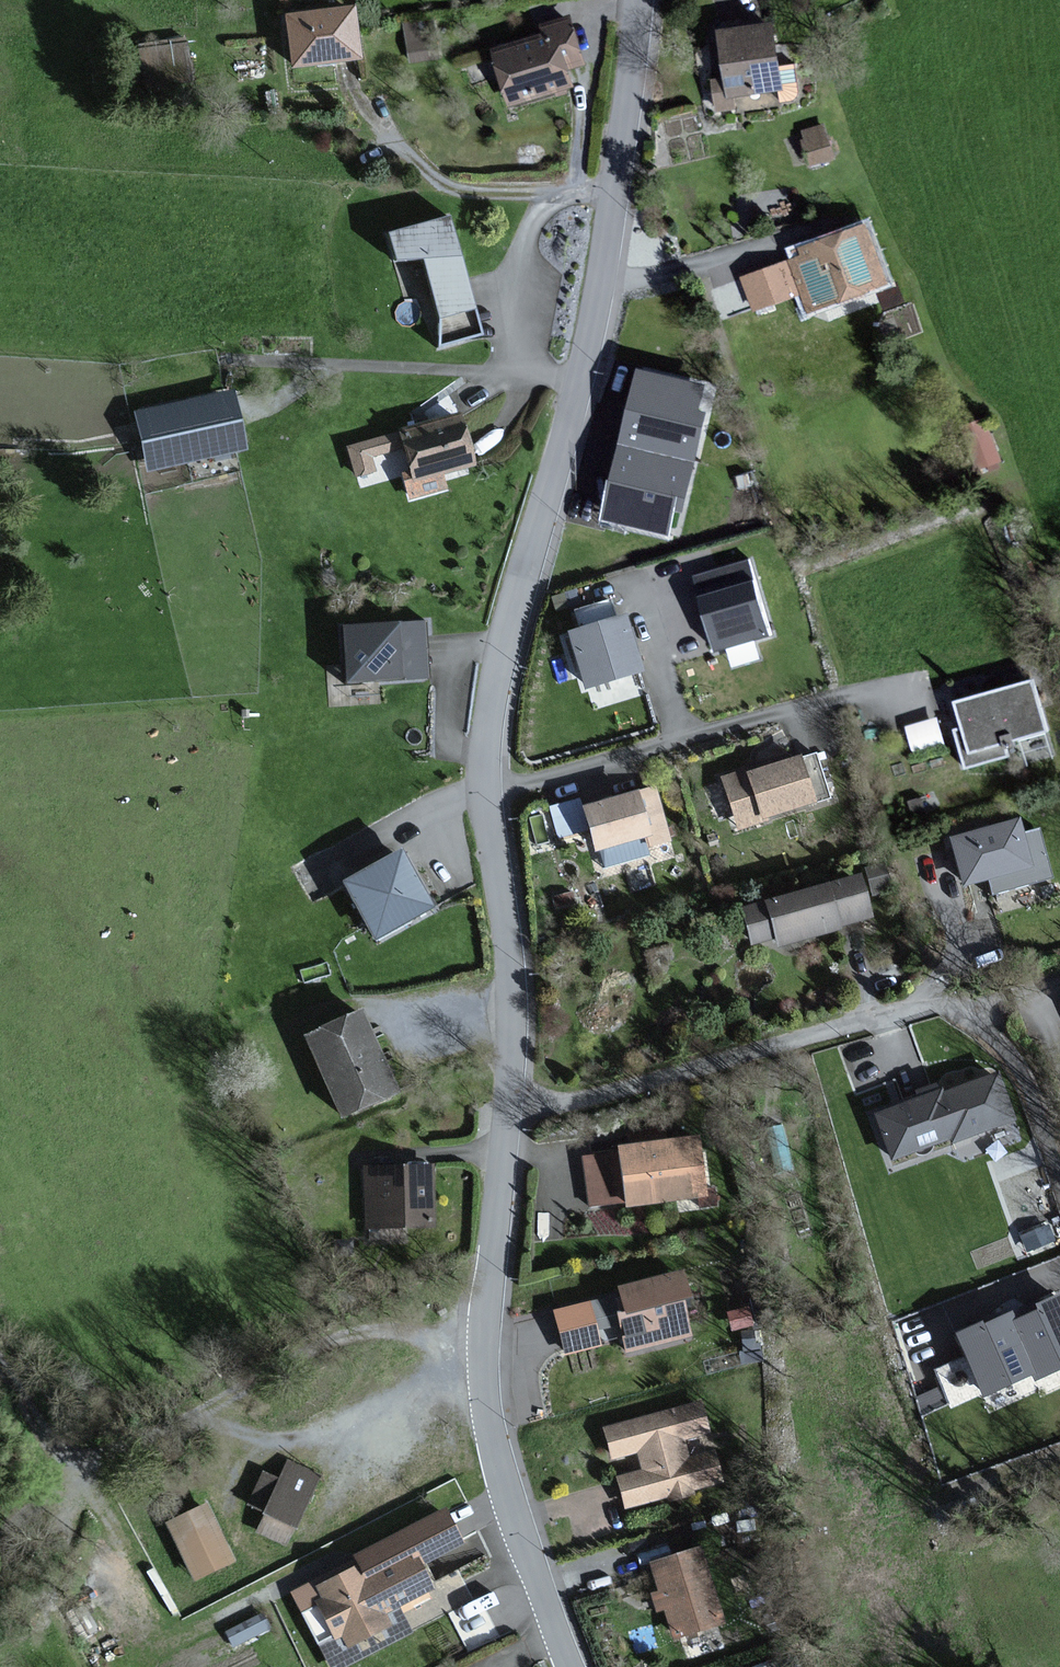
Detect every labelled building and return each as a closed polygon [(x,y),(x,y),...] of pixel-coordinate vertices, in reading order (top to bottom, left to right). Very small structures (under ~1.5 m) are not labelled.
[(359,57),(353,8),(289,16),(295,64),(359,57)] [(408,55),(431,53),(427,16),(404,18),(408,55)] [(582,66),(565,18),(537,27),(540,36),(487,54),(506,110),(571,88),(565,72),(582,66)] [(779,93),(767,23),(712,32),(720,81),(707,83),(712,114),(734,110),(733,100),(779,93)] [(186,36),(138,38),(140,84),(188,82),(186,36)] [(800,124),(809,161),(836,154),(827,117),(800,124)] [(475,338),(448,219),(381,234),(389,266),(415,260),(435,347),(475,338)] [(884,283),(861,224),(798,249),(801,257),(788,262),(809,313),(884,283)] [(700,388),(639,373),(603,519),(664,533),(670,508),(680,510),(703,414),(695,412),(700,388)] [(237,426),(230,395),(139,413),(151,467),(241,449),(237,426)] [(468,465),(455,415),(390,431),(407,496),(443,487),(439,472),(468,465)] [(999,464),(983,420),(956,429),(972,474),(999,464)] [(375,467),(370,450),(393,444),(388,427),(344,439),(353,473),(375,467)] [(771,634),(749,561),(696,577),(718,650),(771,634)] [(637,673),(620,617),(567,633),(584,689),(637,673)] [(427,677),(423,622),(343,627),(346,682),(427,677)] [(1042,731),(1029,681),(949,702),(956,728),(950,730),(961,771),(1013,757),(1008,740),(1042,731)] [(936,711),(905,721),(913,747),(945,736),(936,711)] [(807,805),(793,758),(738,775),(737,771),(713,778),(731,836),(760,827),(758,820),(807,805)] [(664,842),(650,788),(575,808),(588,854),(619,845),(622,853),(664,842)] [(1032,868),(1018,820),(948,840),(962,888),(1032,868)] [(430,908),(399,852),(343,883),(374,939),(430,908)] [(868,924),(855,876),(734,911),(745,951),(769,944),(771,952),(868,924)] [(391,1092),(353,1012),(297,1038),(335,1118),(391,1092)] [(1010,1120),(994,1074),(876,1117),(892,1162),(1010,1120)] [(703,1199),(696,1140),(609,1150),(610,1156),(578,1160),(584,1207),(618,1203),(619,1208),(703,1199)] [(429,1228),(426,1166),(359,1169),(362,1231),(429,1228)] [(687,1299),(679,1271),(611,1289),(618,1314),(610,1316),(621,1356),(688,1339),(678,1302),(687,1299)] [(1039,1313),(1012,1325),(1032,1372),(1035,1378),(1059,1367),(1059,1303),(1057,1297),(1036,1306),(1039,1313)] [(597,1345),(586,1304),(548,1314),(559,1355),(597,1345)] [(982,1393),(1032,1372),(1012,1325),(1007,1315),(957,1336),(982,1393)] [(709,1436),(701,1405),(599,1429),(607,1464),(635,1457),(639,1474),(614,1480),(622,1514),(723,1490),(715,1455),(686,1462),(682,1442),(709,1436)] [(284,1546),(317,1478),(286,1463),(277,1480),(258,1471),(242,1505),(258,1513),(250,1530),(284,1546)] [(233,1565),(203,1506),(163,1526),(193,1585),(233,1565)] [(721,1626),(699,1551),(647,1566),(655,1596),(647,1598),(653,1618),(663,1615),(670,1640),(721,1626)] [(428,1594),(411,1559),(363,1583),(355,1567),(310,1589),(316,1601),(308,1605),(328,1644),(339,1638),(345,1649),(385,1629),(379,1618),(428,1594)] [(234,1641),(266,1623),(259,1611),(227,1629),(234,1641)]
